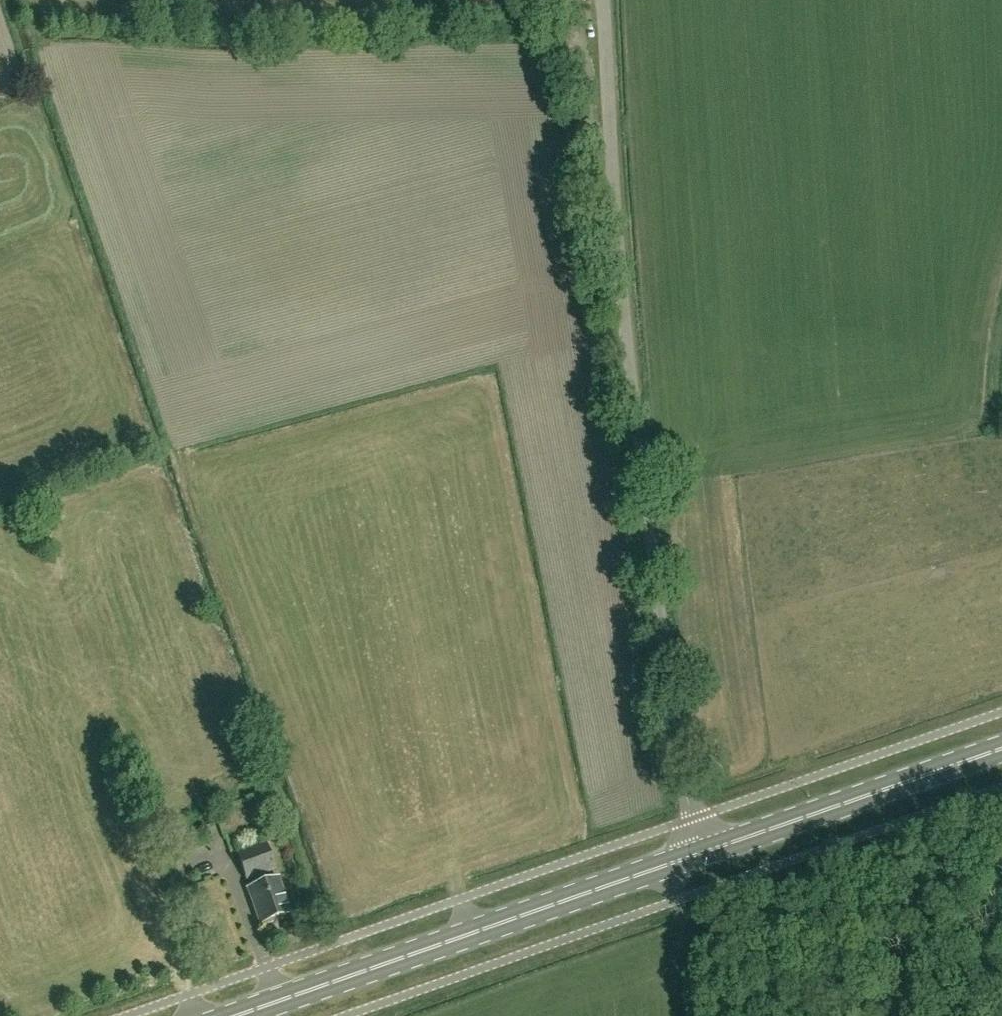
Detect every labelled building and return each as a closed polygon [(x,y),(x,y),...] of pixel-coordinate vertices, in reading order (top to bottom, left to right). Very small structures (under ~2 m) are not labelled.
[(274,919),(291,913),(279,878),(272,881),(268,871),(274,869),(266,845),(239,854),(247,879),(251,877),(254,887),(251,888),(262,923),(265,922),(266,924),(275,921),(274,919)]
